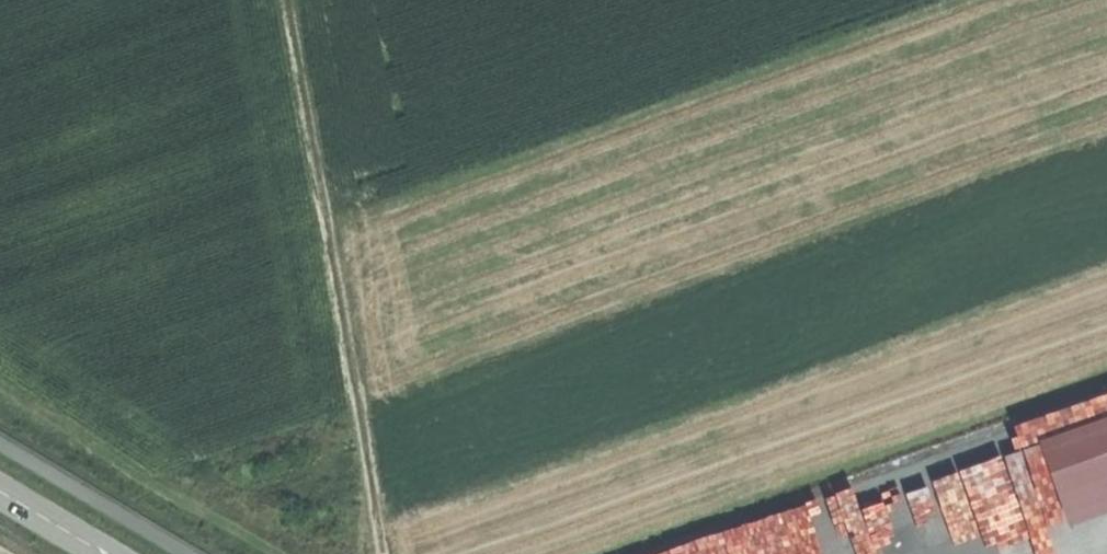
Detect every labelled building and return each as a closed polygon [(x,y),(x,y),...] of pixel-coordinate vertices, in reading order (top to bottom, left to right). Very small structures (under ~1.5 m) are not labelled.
[(1041,444),(1071,528),(1106,515),(1106,419),(1041,444)] [(868,483),(784,504),(792,537),(871,516),(878,542),(859,547),(861,553),(903,553),(901,547),(919,542),(922,553),(993,553),(978,493),(997,488),(1005,519),(1045,509),(1026,433),(866,474),(868,483)] [(661,553),(728,553),(724,538),(661,553)]
